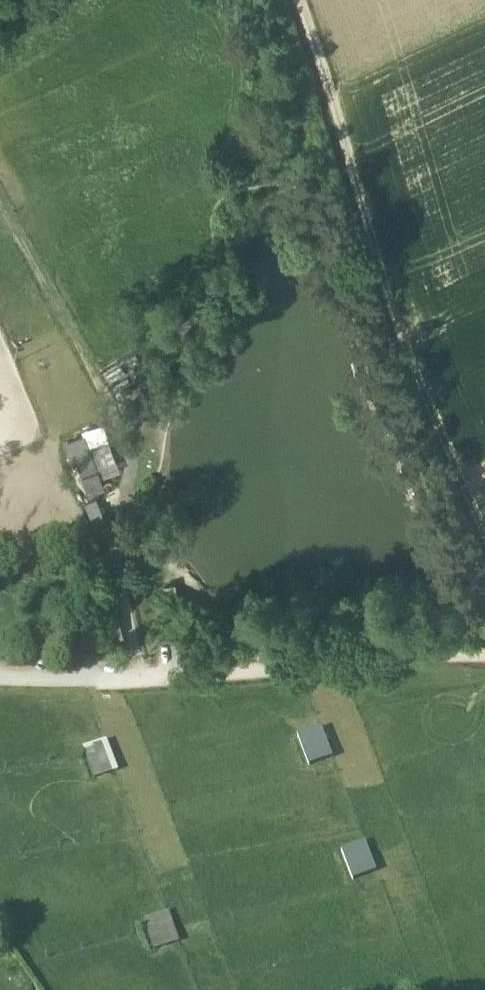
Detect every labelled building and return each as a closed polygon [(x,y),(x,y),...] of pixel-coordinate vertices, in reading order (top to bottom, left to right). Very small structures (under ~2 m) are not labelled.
[(87,451),(109,444),(103,428),(82,436),(84,441),(87,451)] [(84,441),(64,448),(70,465),(77,463),(77,462),(89,458),(87,451),(84,441)] [(89,458),(98,483),(119,475),(109,444),(87,451),(89,458)] [(98,483),(89,458),(77,462),(77,463),(89,496),(102,492),(98,483)] [(117,623),(105,626),(109,640),(121,637),(117,623)] [(322,729),(298,738),(309,768),(333,759),(322,729)] [(82,750),(93,779),(116,771),(105,742),(82,750)] [(342,852),(353,879),(377,870),(366,843),(342,852)] [(144,920),(154,950),(177,942),(167,913),(144,920)]
